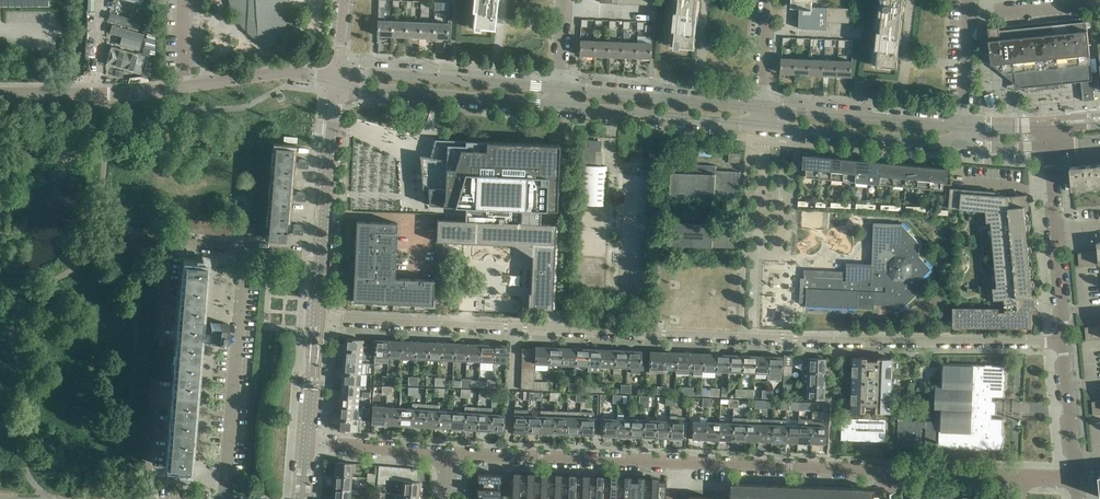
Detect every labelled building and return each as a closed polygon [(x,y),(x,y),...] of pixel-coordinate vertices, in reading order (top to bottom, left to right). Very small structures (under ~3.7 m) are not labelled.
[(231,1),(232,6),(235,12),(249,8),(251,9),(250,22),(253,24),(254,23),(259,26),(258,27),(266,43),(271,39),(276,35),(280,31),(284,24),(286,16),(287,9),(287,1),(286,0),(231,0),(231,1)] [(473,26),(494,28),(497,0),(476,0),(473,26)] [(882,23),(902,25),(905,0),(884,0),(882,23)] [(700,7),(679,4),(675,46),(696,48),(700,7)] [(148,9),(132,5),(129,15),(145,19),(148,9)] [(813,6),(800,6),(799,28),(827,29),(827,21),(828,6),(813,6)] [(112,12),(110,19),(138,27),(140,19),(129,16),(112,12)] [(1000,25),(989,26),(992,63),(1014,61),(1016,82),(1022,87),(1031,86),(1082,81),(1083,100),(1096,99),(1087,17),(1000,26),(1000,25)] [(392,20),(378,20),(377,35),(392,36),(392,20)] [(406,21),(392,20),(392,36),(405,36),(406,21)] [(420,22),(406,21),(405,36),(420,37),(420,22)] [(434,22),(420,22),(420,37),(433,37),(434,22)] [(448,23),(434,22),(433,37),(448,38),(448,23)] [(902,25),(882,23),(877,63),(898,66),(902,25)] [(138,34),(124,30),(106,30),(103,41),(134,50),(138,34)] [(594,40),(580,40),(579,55),(594,55),(594,40)] [(608,41),(594,40),(594,55),(608,56),(608,41)] [(622,42),(608,41),(608,56),(622,57),(622,42)] [(86,42),(86,57),(94,57),(94,43),(86,42)] [(636,42),(622,42),(622,57),(636,57),(636,42)] [(650,43),(636,42),(636,57),(650,58),(650,43)] [(145,56),(112,47),(107,64),(140,73),(145,56)] [(782,57),(782,72),(796,73),(796,58),(782,57)] [(796,58),(796,73),(810,74),(810,59),(796,58)] [(824,59),(810,59),(810,74),(824,74),(824,59)] [(838,60),(824,59),(824,74),(838,75),(838,60)] [(838,60),(838,75),(852,76),(853,60),(838,60)] [(145,65),(142,76),(148,78),(151,67),(145,65)] [(998,92),(990,89),(986,100),(994,103),(998,92)] [(435,139),(429,156),(430,160),(431,167),(420,167),(420,168),(422,170),(423,170),(424,182),(423,182),(422,186),(422,188),(427,188),(429,204),(465,206),(465,205),(540,208),(540,209),(556,210),(559,144),(435,139)] [(579,164),(577,204),(577,202),(606,203),(606,205),(608,166),(600,165),(596,165),(596,150),(600,150),(600,140),(583,140),(582,164),(579,164)] [(273,142),(270,176),(294,178),(295,164),(297,164),(297,165),(307,166),(308,159),(298,158),(298,159),(295,159),(296,145),(273,142)] [(729,153),(729,162),(740,162),(740,153),(729,153)] [(806,176),(819,178),(821,156),(807,154),(806,176)] [(821,156),(819,178),(831,179),(833,157),(821,156)] [(833,157),(831,179),(844,180),(846,158),(833,157)] [(846,158),(844,180),(856,181),(858,159),(846,158)] [(858,159),(856,181),(868,182),(870,160),(858,159)] [(870,160),(868,182),(881,183),(883,162),(870,160)] [(883,162),(881,183),(893,185),(895,163),(883,162)] [(674,172),(671,172),(670,195),(715,197),(739,198),(740,171),(716,170),(717,165),(674,163),(674,172)] [(895,163),(893,185),(906,186),(908,164),(895,163)] [(908,164),(906,186),(918,187),(920,165),(908,164)] [(1070,166),(1072,189),(1099,186),(1099,164),(1070,166)] [(920,165),(918,187),(930,188),(933,166),(920,165)] [(933,166),(930,188),(943,189),(945,168),(933,166)] [(270,176),(267,208),(291,210),(292,196),(295,197),(295,198),(304,199),(305,192),(295,191),(295,192),(292,192),(294,178),(270,176)] [(950,188),(949,207),(986,210),(987,223),(988,232),(992,232),(996,275),(992,276),(993,287),(994,299),(1004,298),(1005,305),(1005,311),(999,311),(999,308),(953,307),(953,327),(1032,328),(1032,313),(1036,312),(1035,309),(1035,306),(1038,306),(1037,296),(1037,294),(1033,294),(1026,223),(1025,206),(1028,206),(1027,194),(1015,195),(1009,196),(1009,195),(997,194),(997,192),(954,188),(950,188)] [(436,241),(437,241),(522,245),(532,256),(531,293),(528,293),(528,308),(552,309),(555,224),(540,224),(540,209),(540,208),(465,205),(465,206),(465,220),(437,219),(436,241)] [(291,210),(267,208),(266,225),(269,225),(268,238),(285,240),(286,231),(288,231),(289,229),(292,230),(302,231),(302,224),(292,223),(292,225),(289,224),(291,210)] [(737,236),(738,221),(714,220),(714,215),(690,214),(676,213),(675,222),(669,221),(668,245),(713,247),(737,248),(737,240),(737,236)] [(356,221),(355,235),(360,235),(359,258),(356,258),(355,271),(358,271),(358,276),(354,276),(353,299),(362,299),(362,301),(376,302),(376,300),(386,300),(386,302),(399,303),(400,301),(409,301),(409,303),(423,304),(423,302),(433,302),(434,279),(394,278),(397,222),(356,221)] [(801,287),(800,302),(806,303),(806,306),(874,309),(875,303),(875,297),(892,298),(892,304),(898,311),(918,293),(919,280),(932,268),(920,255),(920,243),(902,223),(901,223),(874,222),(872,264),(847,262),(847,271),(804,269),(804,278),(804,287),(801,287)] [(183,257),(166,467),(179,472),(192,473),(203,336),(227,338),(228,323),(204,321),(210,257),(196,255),(196,259),(183,257)] [(337,349),(344,350),(363,352),(364,339),(345,338),(345,344),(338,343),(337,349)] [(375,339),(374,362),(388,362),(388,357),(388,340),(375,339)] [(388,357),(401,358),(401,340),(388,340),(388,357)] [(401,340),(401,358),(414,358),(415,341),(401,340)] [(415,341),(414,358),(427,359),(428,342),(415,341)] [(428,342),(427,359),(441,359),(441,342),(428,342)] [(441,342),(441,359),(453,360),(454,342),(454,343),(441,342)] [(454,342),(453,360),(467,361),(468,343),(455,343),(454,342)] [(468,343),(467,361),(480,361),(480,344),(468,343)] [(480,344),(480,361),(493,362),(494,344),(481,344),(480,344)] [(494,344),(493,362),(506,362),(507,345),(506,345),(499,345),(494,344)] [(535,348),(535,356),(535,363),(548,364),(549,347),(536,346),(535,348)] [(549,347),(548,364),(561,364),(562,347),(549,347)] [(562,347),(561,364),(575,365),(575,348),(562,347)] [(535,348),(522,348),(522,356),(535,356),(535,348)] [(575,348),(575,365),(587,365),(588,348),(575,348)] [(587,365),(587,371),(601,371),(601,366),(602,349),(588,348),(587,365)] [(344,355),(343,361),(362,363),(363,352),(344,350),(337,349),(337,354),(344,355)] [(613,366),(614,349),(614,350),(602,349),(601,366),(613,366)] [(614,349),(613,366),(627,367),(628,350),(615,350),(615,349),(614,349)] [(628,350),(627,367),(632,367),(631,373),(640,373),(641,350),(640,350),(640,351),(628,350)] [(651,351),(650,351),(649,368),(649,372),(663,373),(663,369),(663,352),(651,351)] [(663,352),(663,369),(676,369),(677,352),(663,352)] [(677,352),(676,369),(676,373),(689,374),(689,370),(690,353),(677,352)] [(690,353),(689,370),(693,370),(693,375),(702,375),(702,370),(703,353),(690,353)] [(703,353),(702,370),(715,371),(716,354),(703,353)] [(716,354),(715,371),(728,371),(729,354),(716,354)] [(729,354),(728,371),(741,372),(742,355),(729,354)] [(742,355),(741,372),(755,372),(755,356),(742,355)] [(784,355),(784,365),(792,365),(792,355),(784,355)] [(755,356),(755,372),(768,373),(768,356),(755,356)] [(768,356),(768,373),(781,374),(782,356),(781,356),(781,357),(768,356)] [(825,359),(825,358),(803,357),(803,371),(826,372),(826,367),(825,367),(825,359)] [(868,357),(854,357),(852,411),(866,411),(866,409),(877,410),(877,412),(891,412),(893,358),(879,357),(878,360),(868,359),(868,357)] [(336,366),(336,372),(361,374),(366,375),(367,363),(362,363),(343,361),(343,367),(336,366)] [(940,407),(940,421),(938,443),(939,443),(939,447),(950,447),(950,448),(958,449),(958,448),(963,448),(963,449),(971,449),(971,448),(977,448),(977,449),(984,450),(984,448),(1003,449),(1003,442),(1004,442),(1004,434),(1003,434),(1004,418),(992,417),(992,414),(996,414),(997,400),(993,400),(993,396),(1005,397),(1005,389),(1006,389),(1006,382),(1005,381),(1005,380),(1006,380),(1007,373),(1006,373),(1006,366),(992,365),(992,364),(985,364),(985,365),(942,363),(941,384),(936,384),(935,407),(940,407)] [(803,371),(802,384),(807,384),(824,385),(824,384),(824,377),(826,377),(826,372),(803,371)] [(342,378),(341,384),(360,385),(361,374),(336,372),(335,377),(342,378)] [(783,375),(783,383),(791,383),(791,375),(783,375)] [(334,394),(340,395),(359,397),(360,385),(341,384),(341,390),(334,389),(334,394)] [(824,385),(807,384),(806,397),(824,398),(824,397),(823,397),(824,389),(825,390),(825,385),(824,385)] [(340,401),(339,406),(358,408),(359,397),(340,395),(334,394),(333,400),(340,401)] [(799,402),(798,410),(807,410),(807,402),(799,402)] [(817,402),(817,410),(825,411),(826,411),(826,402),(817,402)] [(412,408),(411,425),(424,426),(425,409),(425,404),(412,403),(412,408)] [(425,409),(424,426),(430,427),(437,427),(438,410),(438,405),(425,404),(425,409)] [(332,412),(332,417),(361,420),(362,408),(358,408),(339,406),(339,412),(332,412)] [(372,406),(371,423),(385,423),(386,406),(372,406)] [(386,406),(385,423),(398,424),(398,407),(386,406)] [(478,407),(465,406),(464,411),(463,429),(476,429),(478,407)] [(398,407),(398,424),(411,425),(412,408),(398,407)] [(491,408),(478,407),(476,429),(476,430),(477,430),(477,429),(489,430),(491,413),(491,408)] [(552,433),(553,410),(540,409),(540,416),(539,432),(539,433),(540,433),(540,432),(552,433)] [(438,410),(437,427),(449,428),(450,428),(451,411),(438,410)] [(552,433),(566,433),(566,410),(553,410),(552,433)] [(579,411),(566,410),(566,433),(566,434),(566,433),(579,434),(579,411)] [(451,411),(450,428),(463,429),(464,411),(451,411)] [(579,411),(579,434),(584,434),(592,434),(592,435),(597,435),(597,418),(592,417),(592,411),(579,411)] [(491,413),(489,430),(503,431),(503,432),(504,414),(491,413)] [(616,418),(615,435),(620,435),(620,438),(628,438),(628,436),(629,419),(622,418),(623,414),(616,413),(616,418)] [(899,414),(898,442),(922,442),(922,427),(926,427),(926,442),(938,443),(940,421),(912,420),(913,415),(899,414)] [(514,415),(513,432),(514,432),(514,431),(526,432),(527,415),(514,415)] [(527,415),(526,432),(539,432),(540,416),(527,415)] [(669,415),(669,420),(668,437),(681,438),(682,438),(685,438),(686,421),(686,420),(686,419),(686,417),(685,416),(683,415),(682,415),(669,415)] [(332,417),(331,423),(338,424),(338,429),(360,431),(361,420),(332,417)] [(599,417),(598,435),(599,435),(603,435),(602,437),(612,438),(612,435),(615,435),(616,418),(600,417),(599,417)] [(841,439),(842,439),(842,437),(855,438),(855,440),(872,441),(872,438),(884,439),(884,441),(885,441),(886,419),(842,417),(841,439)] [(732,422),(731,439),(744,440),(745,419),(732,418),(732,422)] [(642,436),(642,419),(629,419),(628,436),(642,436)] [(655,437),(655,420),(642,419),(642,436),(655,437)] [(758,419),(745,419),(744,440),(758,440),(758,419)] [(771,441),(772,419),(758,419),(758,440),(771,441)] [(784,420),(772,419),(771,441),(784,441),(784,424),(784,420)] [(797,442),(798,442),(810,442),(811,421),(811,420),(798,419),(797,425),(797,442)] [(668,437),(669,420),(655,420),(655,437),(656,437),(668,437)] [(692,421),(692,438),(693,439),(693,438),(705,439),(706,421),(692,421)] [(706,421),(705,439),(718,439),(719,422),(706,421)] [(825,421),(811,421),(810,442),(823,442),(823,443),(824,443),(825,421)] [(719,422),(718,439),(718,440),(719,439),(731,439),(732,422),(719,422)] [(784,424),(784,441),(797,442),(797,425),(784,424)] [(336,461),(334,475),(352,476),(353,463),(336,461)] [(379,465),(378,478),(377,483),(385,483),(386,479),(384,479),(385,465),(379,465)] [(513,475),(512,498),(513,498),(519,498),(519,496),(526,496),(526,498),(527,498),(527,476),(520,476),(520,472),(513,472),(513,475)] [(477,487),(477,488),(500,489),(500,474),(478,473),(477,480),(480,481),(479,488),(477,487)] [(527,476),(527,498),(533,498),(533,496),(540,497),(540,498),(541,476),(534,476),(534,473),(528,473),(527,476)] [(540,498),(547,498),(547,497),(554,497),(554,498),(555,477),(554,477),(548,477),(548,473),(541,473),(541,476),(540,498)] [(554,477),(555,477),(554,498),(561,498),(561,497),(568,498),(567,498),(568,498),(569,477),(568,477),(561,477),(561,474),(554,474),(554,477)] [(568,477),(569,477),(568,498),(574,498),(581,498),(582,498),(583,478),(582,478),(575,478),(575,474),(568,474),(568,477)] [(334,475),(333,488),(351,489),(352,476),(334,475)] [(582,498),(588,498),(595,498),(596,478),(589,478),(589,475),(582,475),(582,478),(583,478),(582,498)] [(595,498),(602,498),(603,498),(609,498),(610,479),(609,479),(602,479),(603,475),(596,475),(596,478),(595,498)] [(609,498),(623,498),(624,479),(623,479),(616,479),(616,476),(610,476),(609,479),(610,479),(609,498)] [(623,498),(637,498),(638,480),(637,480),(630,480),(630,476),(623,476),(623,479),(624,479),(623,498)] [(637,498),(651,498),(651,480),(644,480),(644,477),(637,477),(637,480),(638,480),(637,498)] [(651,498),(665,498),(666,491),(666,481),(658,481),(658,477),(651,477),(651,480),(651,498)] [(402,493),(418,495),(420,495),(421,487),(419,487),(419,482),(417,481),(410,481),(403,480),(402,493)] [(729,498),(872,498),(873,488),(730,483),(729,498)] [(332,498),(350,498),(351,489),(333,488),(332,498)] [(500,489),(477,488),(477,494),(479,494),(479,498),(500,498),(500,489)]
